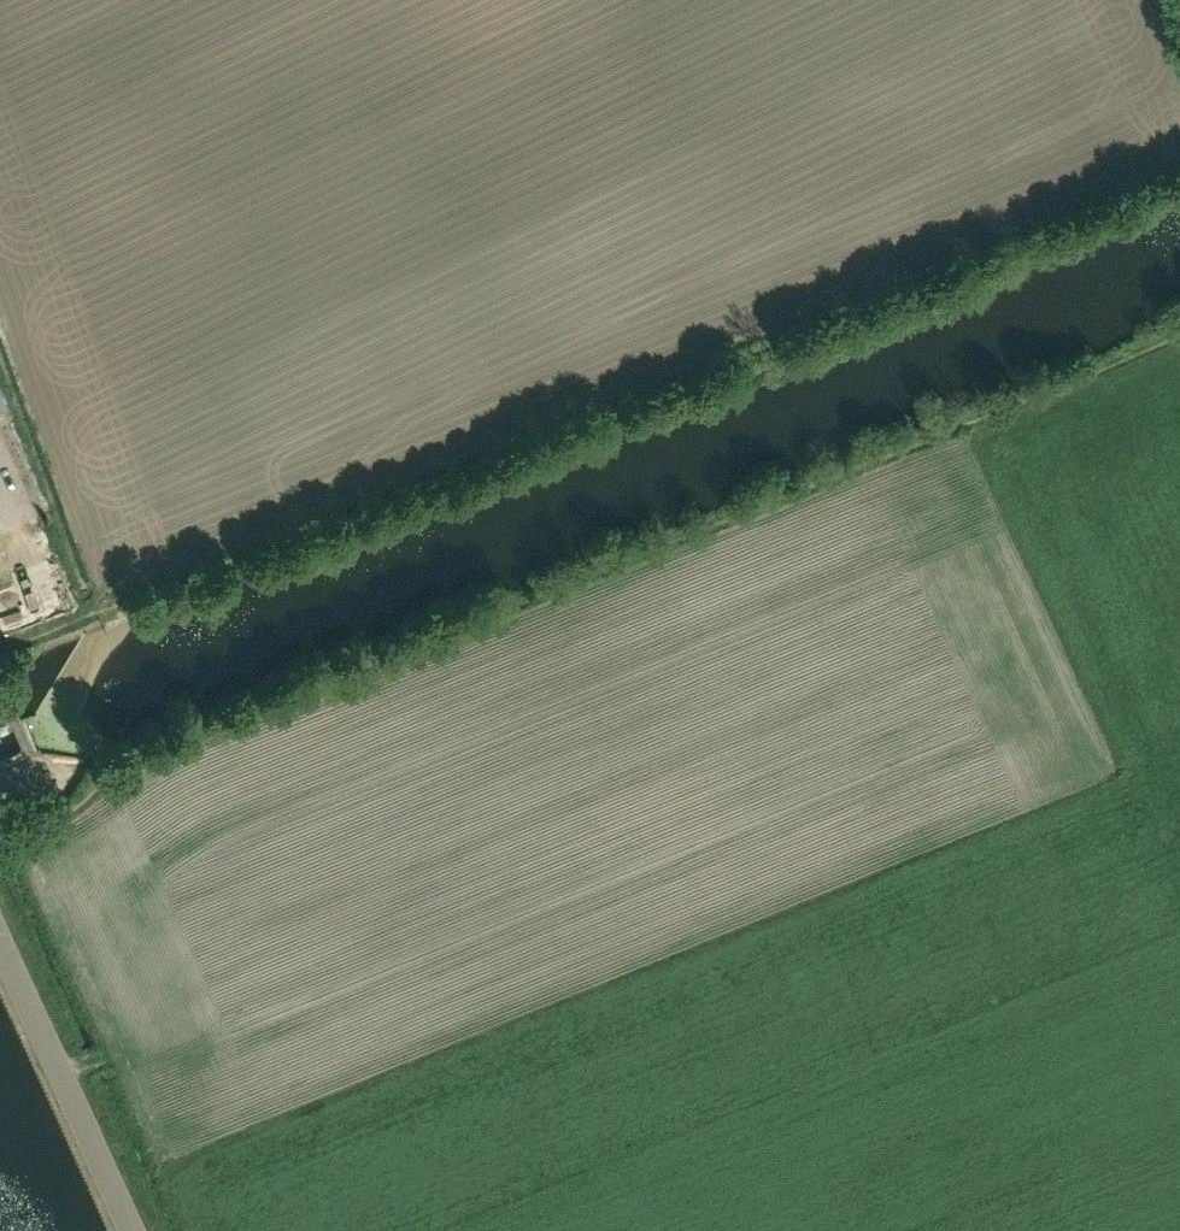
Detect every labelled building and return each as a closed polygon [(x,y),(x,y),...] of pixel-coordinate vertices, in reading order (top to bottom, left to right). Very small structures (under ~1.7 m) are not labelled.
[(9,407),(0,387),(0,411),(9,407)]
